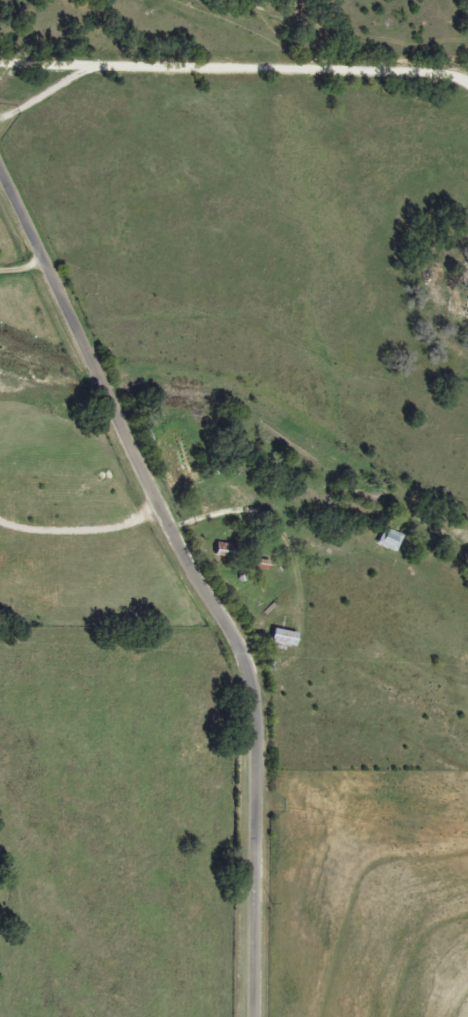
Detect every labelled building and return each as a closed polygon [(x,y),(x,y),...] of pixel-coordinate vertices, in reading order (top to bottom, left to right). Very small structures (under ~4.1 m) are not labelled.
[(373,543),(390,552),(398,536),(380,528),(373,543)]
